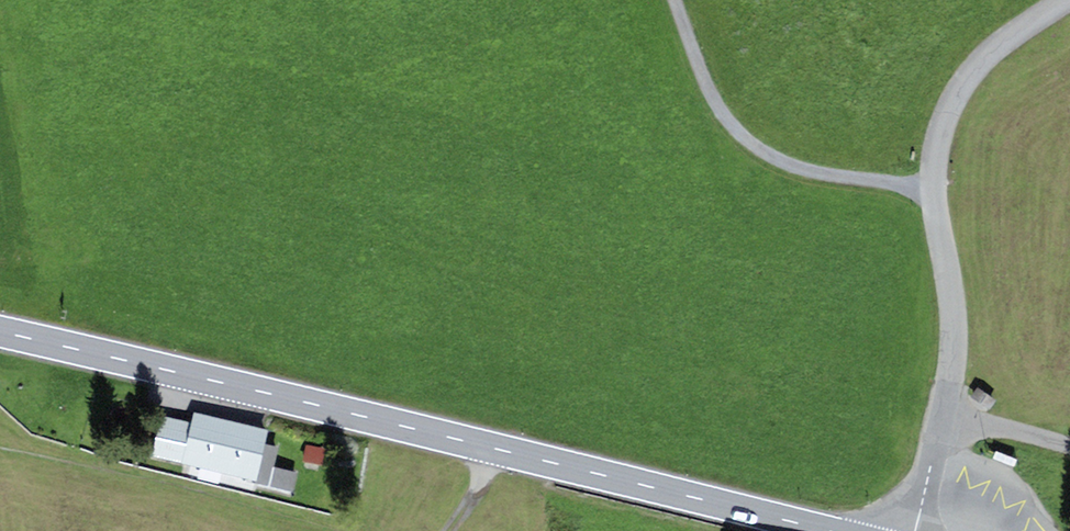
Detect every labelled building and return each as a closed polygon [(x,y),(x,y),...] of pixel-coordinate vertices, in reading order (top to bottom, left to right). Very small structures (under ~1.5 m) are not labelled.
[(269,430),(194,412),(191,423),(181,464),(256,482),(266,444),(269,430)] [(151,456),(181,464),(191,423),(162,415),(151,456)] [(266,444),(256,482),(256,484),(268,487),(269,485),(273,467),(278,447),(266,444)] [(322,465),(325,448),(306,445),(303,462),(322,465)] [(273,467),(269,485),(268,487),(293,493),(294,491),(298,473),(273,467)]
